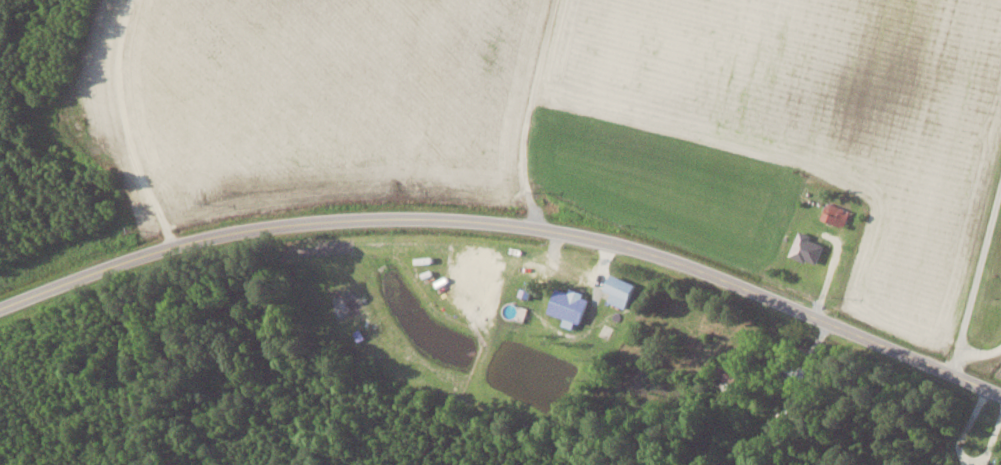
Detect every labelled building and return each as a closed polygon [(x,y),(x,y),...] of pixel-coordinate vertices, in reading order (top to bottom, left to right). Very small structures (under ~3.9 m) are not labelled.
[(851,210),(827,201),(821,218),(844,227),(851,210)] [(816,265),(824,244),(809,238),(811,234),(800,230),(790,254),(816,265)] [(609,302),(628,307),(635,281),(610,275),(606,290),(612,292),(609,302)] [(580,324),(589,296),(569,289),(569,292),(556,287),(548,312),(564,318),(562,324),(573,328),(575,322),(580,324)] [(739,372),(720,364),(714,379),(733,387),(739,372)]
